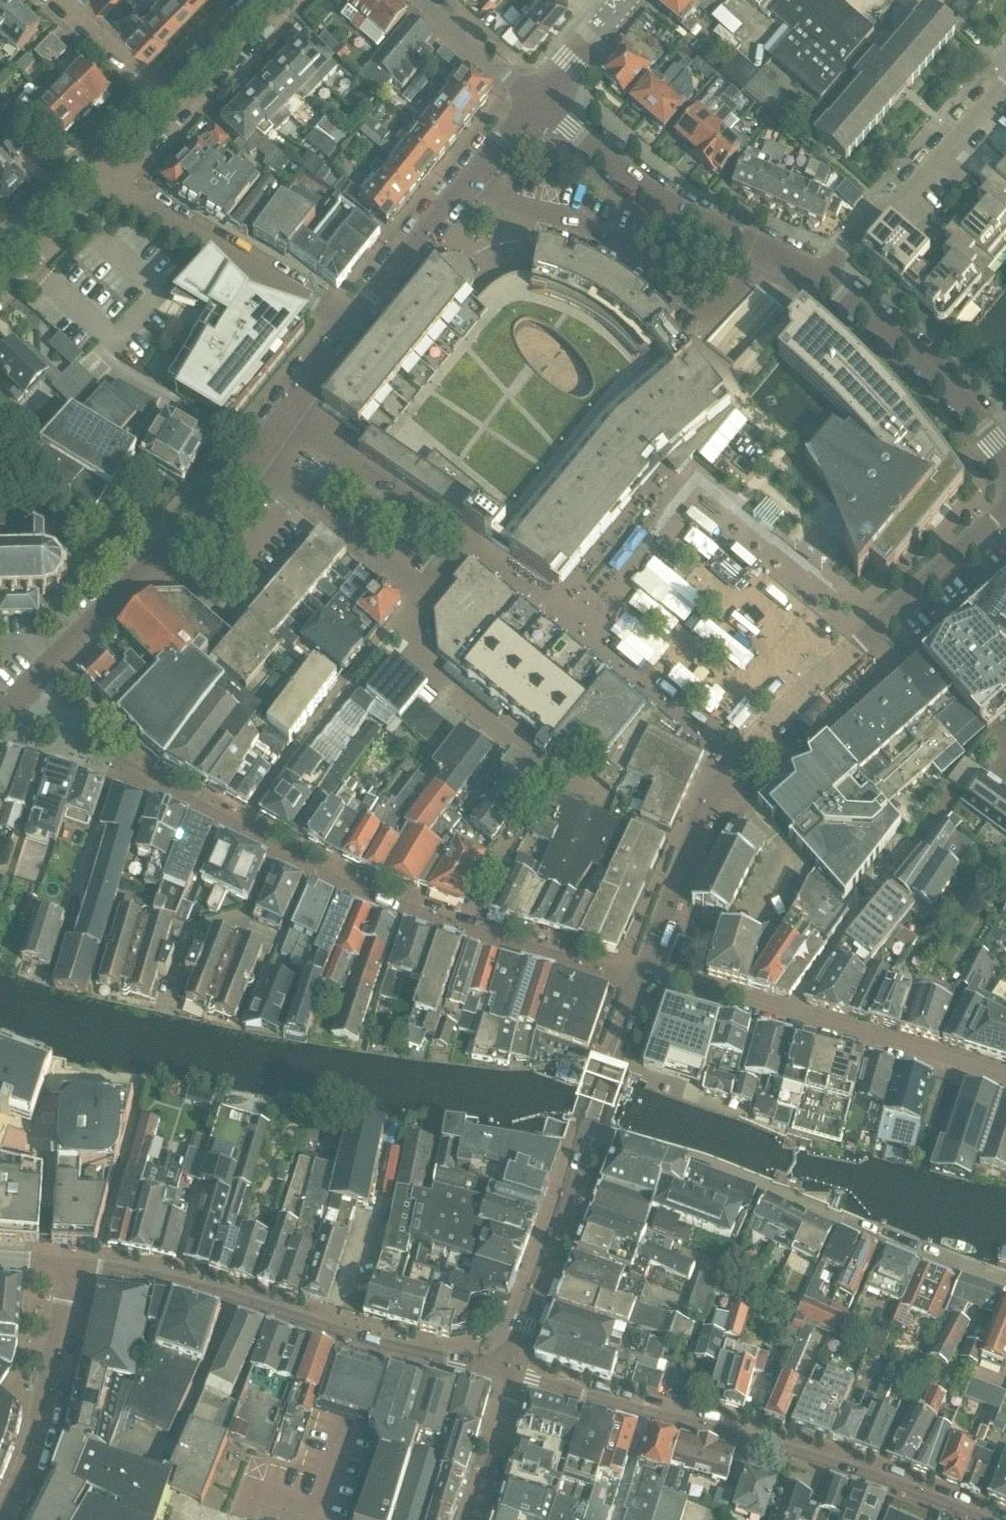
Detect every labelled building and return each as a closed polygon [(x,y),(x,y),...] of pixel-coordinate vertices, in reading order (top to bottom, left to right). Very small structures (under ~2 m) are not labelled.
[(23,14),(15,8),(15,5),(10,1),(8,2),(6,0),(0,7),(0,40),(23,14)] [(115,0),(94,0),(105,10),(115,0)] [(137,6),(166,35),(175,26),(173,24),(180,18),(162,0),(137,0),(135,2),(138,5),(137,6)] [(194,0),(162,0),(180,18),(187,11),(188,12),(197,3),(194,0)] [(341,15),(378,48),(407,15),(390,0),(354,0),(341,15)] [(529,2),(527,0),(498,0),(494,4),(504,12),(512,3),(521,11),(513,20),(534,39),(534,38),(537,40),(545,31),(543,29),(550,20),(529,2)] [(562,12),(559,10),(567,0),(531,0),(529,2),(550,20),(552,18),(554,21),(562,12)] [(699,25),(690,17),(698,7),(690,0),(661,0),(657,5),(682,26),(690,34),(699,25)] [(758,9),(766,0),(748,0),(758,9)] [(758,9),(769,19),(771,16),(792,34),(821,0),(783,0),(780,3),(777,0),(766,0),(758,9)] [(790,96),(818,120),(821,116),(822,115),(829,122),(818,135),(845,159),(950,37),(922,13),(912,25),(911,24),(905,19),(909,14),(892,0),(872,0),(857,18),(800,84),(790,96)] [(810,15),(823,26),(845,0),(823,0),(810,15)] [(166,35),(137,6),(121,21),(125,25),(122,27),(124,30),(125,32),(129,36),(131,36),(148,53),(166,35)] [(23,14),(0,40),(0,52),(6,45),(17,54),(39,29),(37,27),(37,24),(32,20),(30,21),(23,14)] [(401,89),(433,53),(424,45),(432,37),(411,18),(358,78),(379,97),(392,81),(401,89)] [(497,21),(491,28),(498,34),(504,27),(497,21)] [(719,27),(712,34),(734,53),(740,46),(719,27)] [(325,33),(318,40),(333,55),(340,48),(325,33)] [(617,57),(604,72),(614,81),(611,85),(625,97),(635,85),(640,89),(652,76),(647,71),(658,59),(630,35),(625,42),(622,40),(611,52),(617,57)] [(57,60),(66,51),(51,37),(35,54),(47,65),(54,58),(57,60)] [(322,84),(337,68),(331,62),(332,61),(308,37),(302,38),(289,51),(322,84)] [(451,90),(477,109),(486,97),(484,95),(490,88),(479,79),(467,69),(467,68),(444,48),(437,56),(455,71),(462,77),(451,90)] [(306,101),(322,84),(289,51),(273,68),(300,94),(306,101)] [(743,91),(759,74),(736,54),(721,70),(743,91)] [(23,76),(34,64),(27,56),(15,68),(23,76)] [(641,90),(630,102),(632,103),(633,106),(640,112),(642,112),(647,116),(684,73),(691,64),(686,59),(678,68),(675,66),(660,83),(652,76),(640,89),(641,90)] [(697,60),(691,67),(707,80),(713,73),(697,60)] [(82,66),(78,63),(71,70),(74,73),(65,82),(93,109),(109,92),(82,66)] [(284,110),(300,94),(273,68),(257,84),(284,110)] [(684,73),(647,116),(652,121),(653,123),(660,129),(662,129),(664,131),(686,106),(679,99),(694,82),(684,73)] [(760,74),(745,92),(774,117),(789,100),(760,74)] [(418,95),(426,85),(419,79),(411,89),(418,95)] [(83,119),(93,109),(65,82),(49,100),(48,100),(74,125),(82,117),(83,119)] [(241,101),(265,125),(267,127),(269,125),(272,129),(276,133),(291,117),(290,116),(284,110),(257,84),(241,101)] [(461,129),(477,109),(444,85),(437,93),(443,97),(435,108),(435,109),(461,129)] [(410,104),(418,95),(411,89),(403,98),(410,104)] [(59,141),(74,125),(48,100),(49,100),(40,91),(30,101),(25,96),(16,105),(26,115),(44,132),(47,129),(59,141)] [(23,118),(0,96),(0,113),(14,127),(23,118)] [(710,97),(676,135),(691,148),(731,102),(724,96),(717,103),(710,97)] [(267,127),(265,125),(241,101),(224,118),(224,123),(240,139),(234,146),(241,152),(243,149),(244,150),(259,132),(265,137),(272,129),(269,125),(267,127)] [(356,101),(351,106),(361,115),(367,110),(356,101)] [(731,102),(691,148),(694,151),(692,154),(703,165),(728,137),(727,136),(734,129),(739,123),(731,116),(738,108),(731,102)] [(446,148),(461,129),(435,109),(435,108),(428,103),(422,111),(428,116),(419,128),(446,148)] [(761,108),(755,115),(765,124),(771,117),(762,109),(761,108)] [(297,109),(290,116),(291,117),(300,125),(306,118),(297,109)] [(349,109),(341,118),(352,127),(359,118),(349,109)] [(9,122),(0,116),(0,133),(9,122)] [(363,125),(397,151),(402,145),(400,143),(368,118),(363,125)] [(359,129),(393,156),(397,151),(363,125),(359,129)] [(206,136),(198,145),(163,181),(170,187),(169,188),(178,196),(188,186),(186,184),(211,158),(220,149),(228,140),(215,127),(206,136)] [(426,174),(446,148),(419,128),(399,153),(426,174)] [(728,137),(703,165),(715,175),(718,172),(721,175),(749,144),(742,137),(734,129),(727,136),(728,137)] [(0,140),(0,200),(8,200),(24,183),(24,176),(12,165),(14,164),(14,160),(13,158),(17,154),(24,146),(8,131),(0,140)] [(263,167),(270,172),(283,155),(264,140),(265,139),(264,138),(265,137),(259,132),(244,150),(251,156),(256,151),(266,159),(263,167)] [(326,142),(317,150),(326,158),(334,150),(326,142)] [(771,159),(776,148),(766,143),(760,157),(749,152),(744,161),(741,160),(735,171),(739,173),(733,188),(742,192),(748,200),(753,196),(755,197),(766,171),(771,159)] [(781,163),(786,152),(776,148),(771,159),(781,163)] [(220,149),(211,158),(186,184),(188,186),(178,196),(226,225),(241,205),(258,184),(253,180),(254,179),(247,173),(240,162),(236,166),(229,161),(231,159),(220,149)] [(302,170),(314,178),(325,166),(326,165),(308,153),(299,166),(302,169),(302,170)] [(426,174),(399,153),(386,170),(377,163),(370,171),(379,178),(407,199),(426,174)] [(276,177),(290,160),(283,155),(270,172),(276,177)] [(814,180),(820,166),(810,162),(804,176),(814,180)] [(824,184),(830,170),(820,166),(814,180),(824,184)] [(998,176),(990,168),(979,180),(987,187),(987,186),(1005,203),(1005,166),(998,176)] [(777,207),(788,180),(766,171),(755,197),(765,202),(770,209),(775,206),(777,207)] [(329,176),(323,184),(337,194),(369,217),(372,214),(386,226),(407,199),(379,178),(365,196),(344,178),(339,184),(329,176)] [(247,236),(270,208),(264,203),(277,186),(266,177),(227,225),(247,236)] [(799,216),(810,190),(788,180),(777,207),(787,211),(792,219),(797,215),(799,216)] [(852,208),(863,196),(846,181),(835,193),(852,208)] [(987,187),(977,198),(986,205),(975,218),(1005,246),(1005,203),(987,186),(987,187)] [(836,218),(842,204),(832,199),(810,190),(799,216),(809,221),(814,228),(818,225),(820,226),(825,214),(836,218)] [(295,243),(303,234),(316,219),(284,198),(254,237),(283,255),(294,242),(295,243)] [(337,289),(379,236),(341,205),(312,241),(303,234),(295,243),(294,242),(283,255),(285,256),(290,251),(337,289)] [(881,267),(910,234),(890,217),(861,250),(881,267)] [(975,218),(963,231),(955,224),(944,236),(952,243),(953,242),(986,272),(987,271),(1005,249),(1005,246),(975,218)] [(900,284),(919,263),(929,251),(910,234),(881,267),(900,284)] [(986,272),(953,242),(952,243),(943,254),(951,261),(940,274),(973,303),(995,278),(987,271),(986,272)] [(351,366),(325,404),(370,435),(359,452),(482,536),(489,541),(552,584),(559,589),(653,475),(646,469),(640,448),(659,455),(670,466),(678,475),(732,409),(714,388),(733,368),(719,356),(705,344),(690,360),(681,349),(669,335),(674,331),(673,329),(671,327),(670,325),(668,323),(666,321),(664,319),(662,317),(660,315),(658,313),(656,311),(655,310),(653,308),(651,306),(648,304),(646,302),(644,300),(642,299),(640,297),(637,295),(635,293),(632,291),(630,289),(628,288),(625,286),(623,285),(621,283),(618,282),(616,280),(614,279),(610,277),(608,275),(605,274),(603,273),(600,271),(598,270),(595,269),(593,268),(589,266),(587,265),(584,264),(582,263),(579,261),(576,260),(574,259),(571,258),(568,258),(565,256),(562,255),(559,255),(557,254),(554,253),(551,252),(549,251),(546,251),(543,250),(540,250),(539,257),(537,265),(534,277),(524,320),(527,320),(530,321),(533,321),(535,322),(538,323),(541,324),(543,325),(546,326),(548,327),(551,328),(553,330),(556,332),(558,333),(562,336),(565,339),(568,342),(571,344),(574,347),(577,350),(580,353),(583,357),(585,359),(587,362),(588,364),(590,367),(591,370),(592,371),(593,374),(595,377),(595,379),(596,381),(597,384),(597,387),(598,390),(598,393),(613,408),(604,415),(597,423),(582,409),(581,409),(578,408),(576,408),(573,407),(571,407),(568,406),(566,405),(563,404),(561,403),(558,401),(556,400),(553,398),(551,396),(548,394),(545,392),(541,389),(538,386),(536,384),(532,381),(529,377),(527,374),(524,371),(522,369),(520,366),(519,364),(517,361),(516,360),(515,357),(514,354),(512,352),(511,349),(510,346),(510,343),(509,340),(509,337),(476,305),(467,296),(467,295),(468,295),(468,294),(469,293),(469,292),(470,291),(470,290),(470,289),(471,288),(471,287),(472,286),(472,285),(472,284),(472,283),(472,282),(472,281),(472,280),(472,279),(472,278),(472,277),(472,276),(472,275),(472,274),(472,273),(472,272),(471,271),(471,270),(470,269),(470,268),(469,267),(468,266),(468,265),(467,265),(467,264),(466,264),(465,263),(465,262),(464,262),(463,261),(462,261),(461,260),(460,260),(459,260),(458,260),(457,260),(456,259),(455,259),(454,259),(453,259),(451,259),(450,259),(449,260),(448,260),(447,260),(446,260),(445,260),(444,261),(443,261),(442,261),(441,262),(440,262),(439,262),(438,263),(437,263),(436,264),(435,264),(351,366)] [(305,332),(245,295),(211,261),(178,297),(210,317),(208,320),(210,321),(212,318),(220,322),(214,331),(176,394),(177,395),(179,392),(230,423),(305,332)] [(935,279),(928,273),(929,271),(919,263),(900,284),(951,328),(973,303),(940,274),(935,279)] [(524,320),(534,277),(531,277),(527,277),(523,277),(519,278),(513,279),(507,282),(502,284),(498,286),(495,287),(491,290),(487,293),(485,295),(481,299),(479,302),(476,305),(509,337),(511,330),(519,324),(524,320)] [(858,357),(851,350),(840,340),(825,327),(814,317),(802,307),(787,325),(790,328),(790,329),(789,330),(789,332),(789,333),(789,335),(790,336),(790,337),(791,338),(777,355),(794,369),(810,384),(818,391),(829,402),(841,414),(851,424),(843,434),(832,425),(805,457),(807,461),(809,464),(811,467),(814,472),(817,476),(819,479),(821,482),(825,486),(831,491),(833,493),(839,498),(846,502),(846,501),(853,505),(850,508),(855,521),(864,510),(872,512),(845,544),(858,578),(868,564),(885,578),(963,484),(958,476),(949,464),(937,448),(931,440),(922,428),(909,412),(899,401),(893,394),(879,379),(865,364),(858,357)] [(28,344),(21,351),(15,345),(0,360),(0,373),(10,383),(3,389),(19,404),(25,397),(26,399),(47,378),(54,386),(53,387),(74,408),(97,385),(76,365),(63,379),(28,344)] [(158,404),(120,381),(110,392),(106,389),(40,459),(72,488),(70,489),(71,490),(75,487),(97,509),(102,502),(110,498),(107,492),(109,489),(113,491),(137,452),(132,450),(161,402),(160,401),(158,404)] [(185,481),(208,442),(167,418),(143,457),(142,459),(145,461),(145,460),(181,482),(184,484),(185,481)] [(40,610),(40,593),(47,592),(58,588),(65,576),(65,562),(56,552),(44,548),(44,525),(25,526),(25,549),(0,549),(0,611),(40,610)] [(321,531),(306,548),(332,570),(331,570),(345,582),(345,581),(351,575),(338,563),(346,553),(321,531)] [(306,548),(292,565),(317,587),(331,599),(337,592),(326,582),(325,584),(322,581),(331,570),(332,570),(306,548)] [(292,565),(278,582),(303,603),(302,604),(317,616),(324,609),(309,596),(317,587),(292,565)] [(498,717),(505,709),(541,739),(535,747),(545,755),(553,745),(560,751),(567,743),(573,736),(576,739),(617,687),(604,676),(605,669),(499,582),(493,582),(486,577),(485,576),(482,575),(481,575),(479,575),(476,575),(475,575),(474,576),(472,577),(471,578),(470,579),(466,583),(462,580),(434,614),(438,655),(448,663),(441,671),(498,717)] [(173,578),(72,675),(143,747),(168,766),(200,784),(247,720),(254,717),(298,670),(244,623),(233,635),(173,578)] [(966,616),(989,641),(1005,660),(1005,581),(966,616)] [(278,582),(264,598),(289,620),(296,626),(303,632),(310,625),(300,616),(298,618),(294,615),(302,604),(303,603),(278,582)] [(327,620),(363,648),(373,635),(399,603),(399,597),(381,583),(359,609),(340,593),(324,612),(330,617),(327,620)] [(264,598),(249,615),(250,616),(274,637),(270,642),(280,651),(287,657),(295,648),(294,648),(302,638),(300,636),(303,632),(296,626),(289,620),(264,598)] [(363,648),(327,620),(321,615),(301,640),(343,673),(363,648)] [(989,641),(966,616),(937,641),(951,657),(944,663),(967,689),(982,675),(973,665),(975,663),(970,658),(989,641)] [(922,656),(897,678),(934,720),(953,741),(977,719),(922,656)] [(400,720),(418,699),(428,686),(395,659),(365,696),(396,719),(397,718),(400,720)] [(290,744),(337,681),(315,665),(268,727),(290,744)] [(956,744),(953,741),(934,720),(897,678),(850,721),(909,787),(956,744)] [(657,734),(662,724),(634,701),(620,689),(617,687),(576,739),(579,741),(582,743),(604,761),(590,778),(616,796),(649,730),(657,734)] [(262,813),(293,831),(311,797),(351,741),(367,716),(387,730),(396,719),(365,696),(360,692),(308,754),(324,765),(311,782),(306,779),(300,787),(293,783),(289,789),(283,784),(262,813)] [(411,729),(428,708),(418,699),(400,720),(411,729)] [(421,738),(439,717),(428,708),(411,729),(421,738)] [(433,747),(450,726),(439,717),(421,738),(433,747)] [(236,749),(210,787),(228,797),(252,756),(270,730),(256,720),(238,746),(237,746),(235,748),(236,749)] [(909,787),(850,721),(827,742),(862,781),(861,781),(888,811),(891,808),(895,813),(900,809),(893,801),(909,787)] [(311,798),(293,831),(306,838),(322,815),(323,815),(331,801),(365,752),(380,730),(370,723),(354,744),(351,741),(311,798)] [(252,756),(228,797),(248,807),(270,773),(259,766),(267,755),(278,762),(289,745),(270,730),(252,756)] [(670,831),(689,787),(702,757),(657,734),(649,730),(616,796),(629,802),(633,793),(648,799),(640,818),(670,831)] [(443,776),(440,779),(460,795),(462,792),(468,797),(476,787),(470,782),(491,755),(461,732),(433,768),(443,776)] [(887,812),(888,811),(861,781),(862,781),(827,742),(767,796),(757,805),(771,820),(775,817),(788,832),(786,833),(816,867),(845,899),(900,826),(887,812)] [(24,815),(8,810),(9,807),(3,805),(21,758),(0,753),(0,754),(0,829),(19,835),(24,815)] [(306,753),(283,784),(289,789),(293,783),(300,787),(306,779),(311,782),(324,765),(308,754),(306,753)] [(526,794),(537,777),(514,756),(501,773),(508,779),(503,784),(507,787),(512,782),(526,794)] [(24,815),(39,762),(21,758),(3,805),(9,807),(8,810),(24,815)] [(965,760),(949,782),(958,788),(974,766),(965,760)] [(29,832),(28,834),(31,835),(55,842),(58,843),(58,842),(64,823),(68,812),(71,802),(80,776),(78,775),(78,774),(63,770),(52,766),(49,765),(49,767),(29,832)] [(974,766),(958,788),(967,795),(983,773),(974,766)] [(449,838),(464,818),(484,793),(499,775),(491,768),(476,787),(468,797),(462,792),(460,795),(440,779),(435,786),(404,826),(407,828),(382,875),(419,887),(442,847),(446,841),(449,838)] [(484,793),(464,818),(493,842),(503,828),(526,794),(512,782),(507,787),(503,784),(508,779),(501,773),(484,793)] [(962,803),(989,823),(1005,798),(1005,790),(983,773),(967,795),(962,803)] [(382,875),(407,828),(404,826),(435,786),(418,774),(396,802),(390,810),(381,831),(360,867),(382,875)] [(68,812),(64,823),(88,831),(105,784),(80,776),(71,802),(68,812)] [(326,848),(353,802),(356,798),(351,794),(358,785),(350,780),(343,789),(326,814),(324,816),(323,815),(322,815),(306,838),(326,848)] [(87,995),(133,840),(130,839),(143,799),(115,789),(101,829),(106,831),(73,942),(69,940),(55,986),(87,995)] [(344,858),(382,795),(373,789),(368,797),(362,806),(353,802),(326,848),(344,858)] [(610,874),(632,827),(614,819),(559,790),(539,821),(542,822),(558,831),(552,845),(551,844),(537,878),(535,883),(545,888),(563,893),(571,896),(592,866),(601,870),(610,874)] [(360,867),(381,831),(390,810),(396,802),(382,795),(344,858),(360,867)] [(989,823),(1005,836),(1005,798),(989,823)] [(177,841),(186,816),(152,801),(144,827),(146,828),(138,852),(154,858),(145,885),(157,889),(174,840),(177,841)] [(953,833),(962,824),(952,815),(945,824),(944,823),(922,849),(935,860),(953,833)] [(187,923),(194,906),(184,902),(213,829),(188,817),(180,842),(173,857),(153,913),(177,919),(187,923)] [(552,845),(558,831),(542,822),(533,836),(551,844),(552,845)] [(728,917),(764,841),(732,825),(722,845),(692,905),(728,917)] [(651,873),(665,842),(632,827),(610,874),(596,903),(580,938),(599,944),(629,875),(627,874),(632,864),(651,873)] [(923,923),(974,847),(953,833),(935,860),(924,878),(908,865),(884,894),(911,913),(923,923)] [(216,915),(222,903),(226,894),(222,892),(241,847),(221,837),(202,882),(216,889),(207,907),(209,911),(216,915)] [(457,843),(455,847),(446,841),(442,847),(419,887),(429,892),(463,904),(485,858),(457,843)] [(970,858),(985,867),(992,853),(977,845),(970,858)] [(247,904),(266,860),(241,847),(222,892),(226,894),(247,904)] [(924,878),(935,860),(922,849),(908,865),(924,878)] [(517,920),(535,883),(537,878),(531,875),(536,864),(519,856),(492,913),(517,920)] [(617,949),(651,873),(632,864),(627,874),(629,875),(599,944),(617,949)] [(785,926),(747,986),(774,993),(816,936),(827,944),(848,915),(840,906),(845,899),(816,867),(809,878),(811,879),(810,881),(794,913),(785,926)] [(280,931),(303,879),(277,868),(254,920),(280,931)] [(580,938),(596,903),(610,874),(601,870),(589,889),(585,900),(575,897),(567,914),(558,932),(580,938)] [(312,957),(311,955),(335,895),(320,888),(320,887),(312,883),(307,893),(308,894),(292,930),(293,931),(282,956),(288,959),(289,957),(293,958),(291,963),(307,969),(312,957)] [(558,932),(567,914),(575,897),(571,896),(563,893),(545,888),(535,883),(517,920),(558,932)] [(891,938),(899,927),(911,913),(884,894),(845,941),(837,954),(853,965),(854,965),(856,961),(865,967),(870,961),(871,961),(888,941),(891,938)] [(29,896),(21,922),(29,925),(37,899),(29,896)] [(101,967),(96,985),(121,992),(122,987),(131,990),(130,994),(154,1002),(159,984),(155,983),(158,974),(166,976),(175,955),(165,952),(167,944),(171,945),(176,928),(152,921),(150,925),(142,923),(147,904),(126,897),(112,945),(117,946),(114,955),(110,953),(105,968),(101,967)] [(324,983),(355,906),(354,905),(338,898),(316,953),(320,955),(312,977),(304,974),(284,1034),(306,1039),(318,1000),(324,983)] [(348,993),(375,914),(355,906),(324,983),(348,993)] [(21,961),(51,970),(66,921),(36,911),(21,961)] [(355,1043),(372,992),(397,922),(375,914),(348,993),(334,1036),(355,1043)] [(747,986),(785,926),(780,922),(762,928),(760,935),(722,925),(708,975),(747,986)] [(412,972),(424,932),(404,925),(381,995),(380,999),(396,1004),(403,984),(395,982),(397,975),(398,976),(401,968),(412,972)] [(903,931),(899,927),(891,938),(908,952),(918,941),(904,930),(903,931)] [(189,984),(182,1000),(206,1010),(208,1005),(217,1009),(215,1013),(239,1023),(245,1006),(242,1004),(247,990),(243,988),(246,980),(251,981),(262,953),(269,956),(273,946),(246,935),(241,946),(233,943),(235,938),(211,929),(204,946),(208,947),(205,955),(196,952),(186,972),(196,976),(193,985),(189,984)] [(424,984),(440,937),(424,932),(412,972),(401,968),(398,976),(397,975),(395,982),(403,984),(408,986),(410,979),(424,984)] [(789,998),(827,944),(816,936),(774,993),(789,998)] [(435,1037),(465,945),(440,937),(424,984),(405,1042),(420,1048),(424,1034),(435,1037)] [(458,1025),(483,950),(465,945),(435,1037),(433,1045),(448,1050),(457,1025),(458,1025)] [(478,1041),(505,957),(483,950),(459,1026),(460,1026),(459,1031),(478,1037),(476,1040),(478,1041)] [(824,1008),(840,985),(853,965),(837,954),(805,1002),(824,1008)] [(509,1057),(538,966),(505,957),(478,1041),(476,1040),(470,1058),(507,1065),(509,1057)] [(865,967),(856,961),(854,965),(853,965),(840,985),(824,1008),(846,1015),(867,974),(862,971),(865,967)] [(870,1021),(891,978),(894,974),(893,974),(873,965),(867,974),(846,1015),(870,1021)] [(549,994),(556,972),(556,971),(538,966),(509,1057),(516,1058),(516,1062),(528,1061),(535,1034),(533,1034),(546,993),(549,994)] [(975,978),(978,971),(968,966),(959,984),(969,989),(975,978)] [(899,1030),(915,991),(920,982),(916,981),(902,977),(904,972),(896,969),(893,974),(894,974),(891,978),(870,1021),(899,1030)] [(588,1053),(598,1021),(609,990),(556,972),(549,994),(546,993),(533,1034),(535,1034),(588,1053)] [(277,1034),(281,1025),(297,986),(267,974),(245,1028),(277,1034)] [(942,1043),(967,1051),(989,1005),(987,1004),(990,999),(976,992),(982,981),(975,978),(969,989),(963,1001),(942,1043)] [(938,1041),(953,989),(948,988),(920,982),(915,991),(899,1030),(938,1041)] [(967,1051),(1005,1063),(1005,1006),(990,998),(990,999),(987,1004),(989,1005),(967,1051)] [(701,1086),(708,1060),(708,1058),(720,1015),(667,999),(644,1066),(701,1086)] [(720,1015),(708,1058),(708,1060),(721,1064),(719,1072),(738,1077),(751,1024),(720,1015)] [(774,1123),(778,1108),(797,1036),(758,1025),(751,1024),(738,1077),(739,1077),(738,1078),(758,1083),(751,1107),(750,1111),(754,1117),(774,1123)] [(798,1116),(818,1042),(797,1036),(778,1108),(774,1123),(788,1127),(792,1114),(797,1115),(798,1116)] [(816,1137),(841,1048),(818,1042),(798,1116),(797,1115),(792,1130),(816,1137)] [(53,1061),(0,1043),(0,1113),(10,1116),(12,1111),(20,1114),(21,1109),(33,1113),(29,1123),(30,1123),(52,1062),(53,1061)] [(843,1144),(866,1056),(841,1048),(816,1137),(843,1144)] [(885,1111),(897,1064),(866,1056),(843,1144),(854,1148),(856,1141),(858,1141),(862,1129),(873,1133),(880,1110),(885,1111)] [(558,1076),(576,1083),(580,1069),(563,1063),(558,1076)] [(909,1146),(914,1142),(932,1074),(897,1064),(885,1111),(878,1137),(909,1146)] [(732,1100),(737,1080),(709,1073),(703,1092),(732,1100)] [(758,1083),(738,1078),(738,1081),(737,1080),(732,1100),(732,1101),(751,1107),(758,1083)] [(970,1178),(974,1165),(998,1094),(998,1093),(968,1083),(948,1142),(940,1140),(932,1167),(970,1178)] [(190,1084),(186,1098),(211,1105),(215,1091),(190,1084)] [(52,1242),(52,1243),(95,1246),(95,1245),(96,1240),(109,1192),(78,1190),(80,1164),(85,1165),(114,1167),(108,1188),(110,1188),(134,1094),(66,1092),(63,1091),(63,1093),(62,1093),(52,1242)] [(979,1167),(1005,1175),(1005,1095),(1003,1094),(1002,1096),(998,1094),(974,1165),(979,1167)] [(199,1182),(208,1185),(230,1191),(233,1182),(252,1121),(253,1119),(220,1108),(207,1155),(199,1182)] [(333,1169),(326,1196),(332,1198),(358,1205),(358,1204),(368,1206),(370,1198),(385,1116),(352,1110),(337,1170),(333,1169)] [(125,1190),(109,1246),(132,1249),(133,1249),(139,1214),(135,1213),(140,1194),(141,1189),(147,1165),(160,1121),(143,1117),(129,1168),(130,1170),(124,1190),(125,1190)] [(252,1121),(233,1182),(247,1185),(251,1186),(251,1187),(268,1127),(252,1121)] [(446,1123),(442,1144),(461,1147),(458,1168),(471,1169),(472,1164),(509,1174),(503,1193),(541,1206),(561,1150),(477,1135),(479,1125),(446,1122),(446,1123)] [(385,1251),(384,1253),(406,1258),(411,1240),(423,1196),(424,1195),(434,1139),(407,1134),(397,1190),(385,1248),(385,1251)] [(211,1140),(197,1136),(193,1150),(206,1154),(211,1140)] [(654,1198),(669,1157),(618,1141),(603,1182),(654,1198)] [(442,1144),(434,1189),(537,1216),(541,1206),(503,1193),(490,1189),(470,1177),(471,1169),(458,1168),(461,1147),(442,1144)] [(186,1161),(182,1177),(199,1182),(207,1155),(190,1150),(186,1161)] [(139,1214),(133,1249),(152,1254),(163,1213),(166,1201),(175,1203),(178,1192),(177,1192),(182,1177),(186,1161),(169,1156),(165,1170),(147,1165),(141,1189),(140,1194),(135,1213),(139,1214)] [(13,1160),(0,1157),(0,1239),(38,1242),(38,1241),(43,1167),(13,1160)] [(690,1163),(669,1157),(654,1198),(651,1206),(695,1224),(695,1226),(736,1242),(748,1216),(757,1188),(690,1163)] [(259,1283),(258,1284),(275,1289),(295,1231),(296,1232),(316,1164),(301,1160),(300,1159),(259,1283)] [(296,1232),(276,1290),(298,1295),(313,1250),(310,1249),(314,1238),(321,1240),(332,1198),(326,1196),(333,1169),(316,1164),(296,1232)] [(231,1192),(220,1229),(233,1233),(247,1185),(233,1182),(230,1191),(231,1192)] [(688,1244),(695,1226),(695,1224),(651,1206),(654,1198),(603,1182),(593,1209),(688,1244)] [(208,1185),(185,1263),(208,1270),(208,1268),(220,1229),(231,1192),(230,1191),(208,1185)] [(432,1196),(429,1211),(529,1240),(537,1216),(434,1189),(432,1196)] [(761,1237),(773,1242),(790,1207),(765,1194),(753,1219),(767,1225),(761,1237)] [(423,1196),(411,1240),(421,1243),(432,1247),(450,1254),(515,1276),(529,1240),(429,1211),(432,1198),(423,1196)] [(332,1198),(321,1240),(344,1248),(358,1205),(332,1198)] [(163,1213),(152,1254),(175,1260),(186,1217),(185,1216),(188,1206),(175,1203),(166,1201),(163,1213)] [(809,1216),(790,1207),(773,1242),(792,1252),(792,1251),(797,1241),(796,1240),(809,1216)] [(689,1280),(695,1266),(668,1255),(674,1243),(647,1232),(591,1212),(584,1230),(637,1250),(634,1256),(651,1263),(689,1280)] [(267,1215),(262,1229),(263,1231),(269,1233),(274,1217),(267,1215)] [(816,1263),(833,1228),(809,1216),(796,1240),(797,1241),(792,1251),(816,1263)] [(241,1235),(229,1274),(254,1282),(269,1234),(243,1225),(240,1235),(241,1235)] [(220,1229),(209,1268),(229,1274),(241,1235),(240,1235),(233,1233),(220,1229)] [(645,1279),(651,1263),(634,1256),(637,1250),(584,1230),(576,1251),(631,1270),(629,1273),(645,1279)] [(838,1230),(822,1263),(826,1265),(842,1272),(842,1273),(858,1239),(838,1230)] [(842,1272),(835,1289),(854,1299),(878,1248),(858,1239),(842,1273),(842,1272)] [(303,1297),(327,1304),(327,1303),(344,1248),(321,1240),(303,1297)] [(401,1288),(390,1323),(398,1325),(420,1331),(422,1331),(437,1273),(424,1269),(427,1258),(430,1259),(432,1247),(421,1243),(415,1268),(414,1267),(408,1290),(401,1288)] [(902,1303),(919,1264),(882,1249),(866,1288),(902,1303)] [(364,1313),(364,1315),(390,1323),(401,1288),(409,1259),(406,1258),(384,1253),(376,1278),(364,1313)] [(450,1254),(444,1275),(491,1291),(508,1297),(515,1276),(450,1254)] [(602,1295),(596,1315),(628,1326),(662,1336),(677,1340),(678,1338),(692,1342),(697,1328),(669,1318),(669,1316),(635,1305),(636,1300),(640,1301),(646,1286),(632,1281),(623,1278),(623,1276),(573,1258),(564,1283),(602,1295)] [(822,1263),(804,1300),(828,1311),(831,1304),(831,1303),(817,1297),(823,1284),(818,1282),(826,1265),(822,1263)] [(936,1321),(945,1299),(954,1278),(919,1264),(902,1303),(901,1307),(893,1323),(909,1330),(914,1319),(908,1316),(910,1311),(936,1321)] [(739,1269),(730,1290),(735,1292),(736,1292),(747,1297),(756,1276),(739,1269)] [(437,1273),(422,1331),(437,1336),(441,1337),(450,1340),(451,1334),(465,1332),(469,1320),(466,1318),(472,1301),(480,1300),(485,1307),(505,1304),(508,1297),(491,1291),(444,1275),(437,1273)] [(707,1317),(718,1281),(699,1275),(688,1311),(707,1317)] [(996,1314),(1005,1291),(961,1276),(946,1311),(953,1315),(947,1326),(931,1356),(948,1366),(969,1325),(959,1320),(967,1304),(996,1314)] [(1,1383),(12,1366),(16,1352),(18,1331),(18,1329),(22,1280),(0,1278),(0,1382),(1,1383)] [(596,1315),(602,1295),(564,1283),(556,1303),(596,1315)] [(137,1379),(153,1292),(100,1285),(99,1286),(82,1368),(137,1379)] [(725,1287),(722,1296),(734,1299),(736,1292),(735,1292),(730,1290),(727,1288),(725,1287)] [(748,1297),(767,1306),(771,1297),(752,1288),(748,1297)] [(158,1344),(163,1327),(174,1294),(156,1292),(149,1324),(153,1325),(148,1340),(158,1344)] [(170,1435),(203,1364),(221,1309),(174,1294),(163,1327),(157,1348),(159,1349),(153,1368),(142,1364),(127,1415),(170,1435)] [(778,1295),(773,1306),(787,1313),(792,1301),(778,1295)] [(804,1300),(796,1318),(805,1322),(815,1326),(838,1336),(845,1318),(830,1311),(828,1311),(804,1300)] [(1002,1300),(980,1356),(1005,1366),(1005,1302),(1002,1300)] [(831,1304),(828,1311),(830,1311),(845,1318),(848,1312),(831,1304)] [(555,1307),(546,1329),(606,1347),(659,1364),(660,1364),(667,1343),(555,1307)] [(726,1344),(714,1387),(719,1388),(716,1401),(716,1402),(743,1409),(754,1370),(764,1372),(768,1356),(738,1347),(748,1313),(732,1307),(729,1319),(730,1319),(725,1337),(724,1337),(723,1342),(726,1344)] [(228,1403),(228,1402),(264,1324),(240,1315),(206,1392),(228,1403)] [(704,1333),(696,1360),(716,1365),(723,1342),(724,1337),(725,1337),(730,1319),(729,1319),(716,1316),(711,1335),(704,1333)] [(789,1328),(781,1346),(792,1351),(800,1332),(801,1333),(805,1322),(796,1318),(792,1329),(789,1328)] [(786,1366),(766,1417),(784,1424),(793,1402),(797,1404),(804,1386),(792,1381),(810,1337),(815,1326),(805,1322),(801,1333),(800,1332),(792,1351),(786,1366)] [(295,1383),(311,1341),(268,1325),(253,1368),(240,1407),(239,1410),(227,1440),(269,1455),(288,1403),(283,1401),(288,1386),(288,1381),(295,1383)] [(975,1364),(988,1332),(974,1326),(961,1359),(975,1364)] [(658,1394),(664,1376),(656,1373),(659,1364),(606,1347),(546,1329),(535,1358),(612,1381),(633,1387),(658,1394)] [(881,1355),(888,1336),(873,1330),(865,1348),(881,1355)] [(307,1430),(317,1397),(334,1349),(314,1341),(296,1390),(285,1422),(307,1430)] [(335,1355),(320,1407),(349,1416),(371,1423),(387,1371),(366,1364),(354,1361),(335,1355)] [(896,1372),(901,1361),(892,1357),(887,1369),(896,1372)] [(423,1382),(425,1375),(389,1365),(387,1371),(371,1423),(369,1429),(374,1431),(382,1453),(410,1463),(419,1434),(409,1430),(423,1382)] [(815,1369),(791,1427),(829,1439),(843,1407),(854,1382),(815,1369)] [(110,1452),(135,1386),(109,1381),(110,1377),(80,1371),(80,1374),(73,1402),(90,1406),(90,1407),(106,1411),(96,1448),(110,1452)] [(423,1382),(409,1430),(419,1434),(419,1433),(421,1433),(426,1417),(444,1422),(455,1384),(425,1375),(423,1382)] [(971,1379),(963,1397),(978,1403),(985,1385),(971,1379)] [(426,1417),(421,1433),(440,1438),(451,1441),(450,1446),(472,1452),(491,1389),(457,1380),(456,1380),(455,1384),(444,1422),(426,1417)] [(866,1417),(854,1448),(878,1456),(896,1415),(895,1414),(887,1411),(882,1409),(887,1399),(893,1385),(882,1380),(872,1404),(866,1417)] [(935,1420),(946,1396),(932,1390),(928,1395),(919,1412),(912,1409),(887,1459),(917,1470),(935,1424),(937,1421),(935,1420)] [(228,1403),(206,1392),(171,1472),(169,1475),(174,1477),(169,1489),(173,1490),(172,1492),(173,1493),(176,1486),(204,1497),(201,1504),(202,1504),(227,1440),(239,1410),(240,1407),(228,1402),(228,1403)] [(843,1407),(829,1439),(854,1448),(866,1417),(865,1416),(873,1397),(866,1394),(860,1409),(857,1408),(855,1412),(843,1407)] [(3,1478),(14,1446),(22,1413),(0,1396),(0,1483),(3,1478)] [(495,1513),(517,1519),(553,1519),(558,1502),(585,1412),(530,1396),(495,1513)] [(96,1448),(106,1411),(90,1407),(90,1406),(73,1402),(66,1434),(66,1437),(71,1438),(71,1441),(89,1446),(89,1445),(96,1448)] [(998,1415),(999,1411),(994,1409),(988,1407),(975,1441),(977,1442),(983,1444),(989,1426),(994,1427),(998,1415)] [(585,1412),(558,1502),(589,1511),(595,1490),(596,1490),(616,1421),(585,1412)] [(998,1416),(994,1427),(993,1430),(1003,1434),(1005,1425),(1005,1419),(998,1416)] [(933,1477),(953,1422),(945,1419),(941,1427),(935,1424),(917,1470),(933,1477)] [(587,1519),(609,1519),(622,1481),(638,1428),(616,1421),(596,1490),(595,1490),(589,1511),(587,1519)] [(288,1462),(298,1458),(307,1430),(285,1422),(274,1457),(288,1462)] [(688,1500),(684,1499),(685,1498),(665,1491),(680,1441),(648,1431),(624,1512),(627,1513),(625,1519),(681,1519),(688,1500)] [(392,1519),(428,1519),(435,1498),(443,1469),(466,1475),(472,1452),(450,1446),(451,1441),(440,1438),(421,1433),(419,1433),(419,1434),(410,1463),(392,1519)] [(977,1442),(975,1441),(954,1433),(940,1470),(947,1473),(944,1481),(962,1487),(977,1442)] [(685,1498),(690,1479),(692,1473),(726,1482),(735,1451),(681,1435),(680,1441),(665,1491),(685,1498)] [(89,1446),(71,1441),(70,1443),(65,1441),(64,1443),(65,1443),(53,1473),(53,1475),(58,1477),(75,1485),(89,1446),(88,1446),(89,1446)] [(979,1494),(996,1449),(983,1444),(977,1442),(962,1487),(979,1494)] [(171,1472),(165,1470),(163,1474),(110,1455),(111,1454),(89,1446),(75,1485),(94,1494),(120,1506),(122,1511),(148,1519),(158,1519),(168,1488),(169,1489),(174,1477),(169,1475),(171,1472)] [(358,1519),(392,1519),(410,1463),(382,1453),(375,1471),(358,1519)] [(989,1499),(1005,1506),(1005,1454),(989,1499)] [(443,1469),(435,1498),(457,1504),(466,1475),(443,1469)] [(736,1508),(751,1513),(749,1517),(760,1519),(763,1519),(766,1509),(773,1511),(775,1512),(780,1493),(772,1491),(775,1482),(747,1473),(736,1508)] [(30,1519),(78,1519),(89,1501),(94,1494),(75,1485),(58,1477),(56,1482),(50,1479),(30,1519)] [(816,1519),(827,1519),(830,1513),(842,1517),(853,1486),(831,1478),(820,1508),(816,1519)] [(769,1519),(816,1519),(820,1508),(809,1504),(812,1494),(801,1491),(801,1486),(789,1482),(786,1486),(783,1485),(780,1493),(775,1512),(773,1511),(769,1519)] [(886,1498),(853,1486),(842,1517),(841,1519),(877,1519),(886,1498)] [(719,1491),(714,1507),(726,1511),(731,1495),(719,1491)] [(428,1519),(452,1519),(457,1504),(435,1498),(428,1519)] [(121,1512),(89,1501),(78,1519),(146,1519),(121,1512)] [(589,1511),(558,1502),(553,1519),(587,1519),(589,1511)] [(928,1515),(895,1502),(895,1503),(889,1515),(888,1514),(886,1519),(926,1519),(928,1515)]
